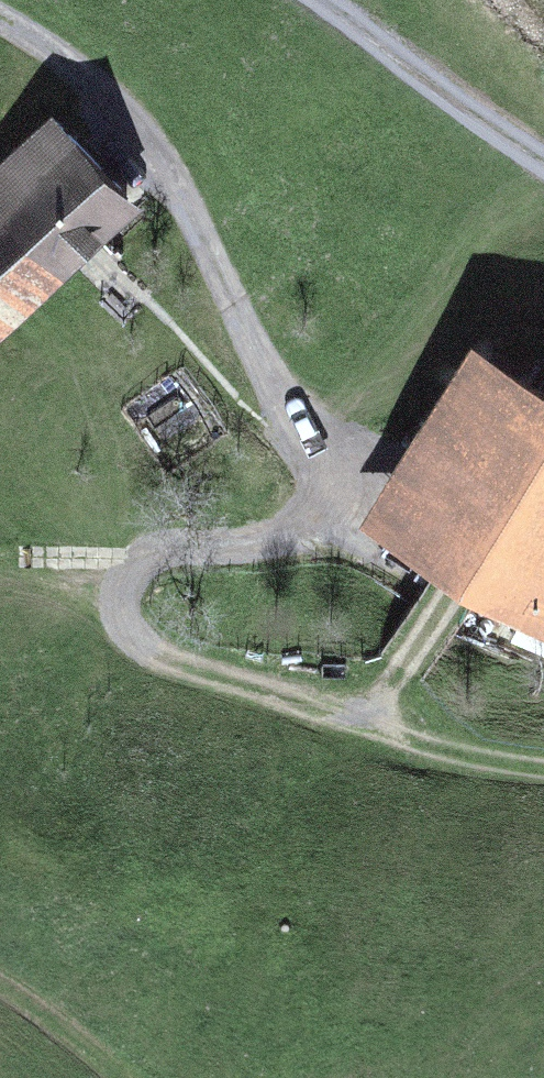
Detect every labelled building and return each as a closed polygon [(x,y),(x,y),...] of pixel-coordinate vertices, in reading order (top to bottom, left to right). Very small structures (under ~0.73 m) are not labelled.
[(51,111),(0,162),(0,338),(143,205),(51,111)] [(471,341),(360,525),(543,637),(543,385),(471,341)]
